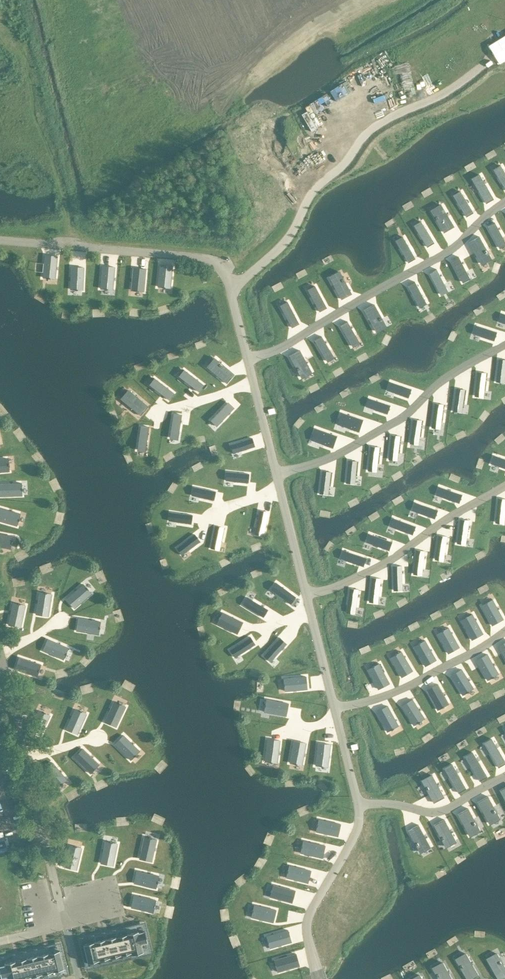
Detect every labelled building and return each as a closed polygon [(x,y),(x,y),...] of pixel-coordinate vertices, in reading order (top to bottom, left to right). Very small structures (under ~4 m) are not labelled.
[(56,278),(57,256),(45,255),(43,277),(48,278),(48,279),(51,279),(51,278),(56,278)] [(171,288),(173,266),(160,264),(158,287),(163,287),(163,288),(166,288),(166,287),(171,288)] [(56,278),(68,278),(68,266),(57,266),(56,278)] [(113,289),(114,267),(102,266),(100,288),(105,288),(105,289),(108,289),(108,288),(113,289)] [(83,290),(83,267),(71,267),(70,289),(75,289),(75,290),(78,290),(78,289),(83,290)] [(122,280),(130,280),(130,268),(122,268),(122,280)] [(143,292),(146,270),(133,268),(131,291),(136,291),(136,292),(138,292),(139,291),(143,292)] [(194,288),(194,278),(185,278),(185,287),(194,288)] [(0,459),(0,471),(9,470),(8,466),(9,465),(9,463),(8,463),(7,458),(0,459)] [(0,483),(0,495),(21,495),(21,490),(22,490),(22,488),(21,488),(21,483),(0,483)] [(0,508),(0,521),(17,525),(18,520),(19,520),(19,518),(20,513),(0,508)] [(28,528),(23,552),(30,553),(34,529),(28,528)] [(0,534),(0,546),(10,548),(11,543),(12,544),(12,541),(11,541),(12,536),(0,534)] [(82,584),(66,598),(74,608),(90,593),(87,590),(88,589),(86,587),(86,588),(82,584)] [(40,592),(36,614),(48,616),(52,594),(47,593),(47,592),(45,592),(44,593),(40,592)] [(12,603),(8,624),(20,627),(25,605),(20,604),(20,603),(17,603),(17,604),(12,603)] [(100,621),(77,618),(75,630),(98,634),(98,629),(99,629),(99,626),(100,621)] [(68,647),(48,638),(43,650),(63,659),(65,654),(66,655),(67,652),(66,652),(68,647)] [(44,662),(22,658),(20,670),(41,674),(42,670),(43,670),(44,667),(43,667),(44,662)] [(282,683),(282,686),(283,686),(284,690),(306,689),(305,676),(283,678),(283,683),(282,683)] [(263,704),(263,706),(264,706),(263,711),(285,715),(287,702),(265,699),(264,704),(263,704)] [(113,701),(104,721),(115,726),(124,706),(120,704),(120,703),(118,702),(118,703),(113,701)] [(75,709),(66,730),(77,734),(86,714),(82,712),(82,711),(80,710),(79,711),(75,709)] [(38,710),(29,730),(40,735),(49,715),(45,713),(45,712),(43,711),(43,712),(38,710)] [(140,750),(124,735),(115,744),(131,759),(135,756),(137,754),(140,750)] [(269,762),(271,763),(271,762),(276,762),(279,740),(267,738),(264,761),(269,761),(269,762)] [(292,764),(295,764),(295,763),(300,764),(304,742),(291,740),(287,762),(292,763),(292,764)] [(320,767),(322,767),(323,766),(327,767),(330,744),(318,743),(315,765),(320,766),(320,767)] [(98,764),(82,749),(74,758),(90,773),(93,769),(94,770),(96,768),(95,767),(98,764)] [(66,779),(52,762),(43,770),(57,787),(60,784),(61,785),(63,783),(62,782),(66,779)] [(316,823),(315,826),(316,826),(315,831),(337,836),(339,824),(318,819),(316,823)] [(144,836),(139,858),(151,861),(156,839),(152,838),(152,837),(149,837),(149,838),(144,836)] [(105,841),(100,863),(112,865),(117,844),(112,843),(112,842),(110,841),(109,842),(105,841)] [(301,845),(300,848),(301,848),(300,853),(322,858),(325,846),(303,841),(302,845),(301,845)] [(69,845),(64,867),(76,869),(81,848),(76,847),(77,846),(74,845),(74,846),(69,845)] [(8,865),(16,863),(10,847),(3,849),(8,865)] [(286,869),(286,871),(287,871),(286,876),(308,881),(310,869),(289,864),(287,869),(286,869)] [(94,889),(92,870),(83,871),(86,890),(94,889)] [(159,875),(137,870),(134,882),(156,887),(157,882),(158,883),(158,880),(157,880),(159,875)] [(72,879),(64,881),(66,894),(74,893),(72,879)] [(270,889),(269,891),(270,892),(269,896),(291,902),(294,890),(272,884),(271,889),(270,889)] [(156,900),(134,895),(131,907),(153,912),(154,907),(155,907),(155,905),(154,905),(156,900)] [(251,909),(251,912),(252,912),(250,917),(272,922),(275,910),(253,905),(252,909),(251,909)] [(266,941),(267,943),(268,943),(269,948),(291,941),(287,929),(266,936),(267,940),(266,941)] [(138,930),(129,932),(134,953),(143,951),(141,943),(147,941),(144,930),(138,931),(138,930)] [(134,953),(129,932),(118,935),(123,954),(131,952),(131,954),(134,953)] [(123,954),(118,935),(107,938),(112,956),(123,954)] [(112,956),(107,938),(96,940),(101,959),(112,956)] [(101,959),(96,940),(83,944),(87,962),(101,959)] [(48,952),(52,971),(64,968),(59,949),(48,952)] [(42,973),(52,971),(48,952),(37,954),(42,973)] [(274,965),(275,967),(276,967),(277,972),(299,965),(295,953),(274,960),(275,964),(274,965)] [(31,976),(42,973),(37,954),(26,957),(31,976)] [(16,960),(20,978),(31,976),(26,957),(16,960)] [(5,964),(0,965),(0,971),(1,977),(7,975),(8,978),(20,978),(16,960),(4,962),(5,964)]
